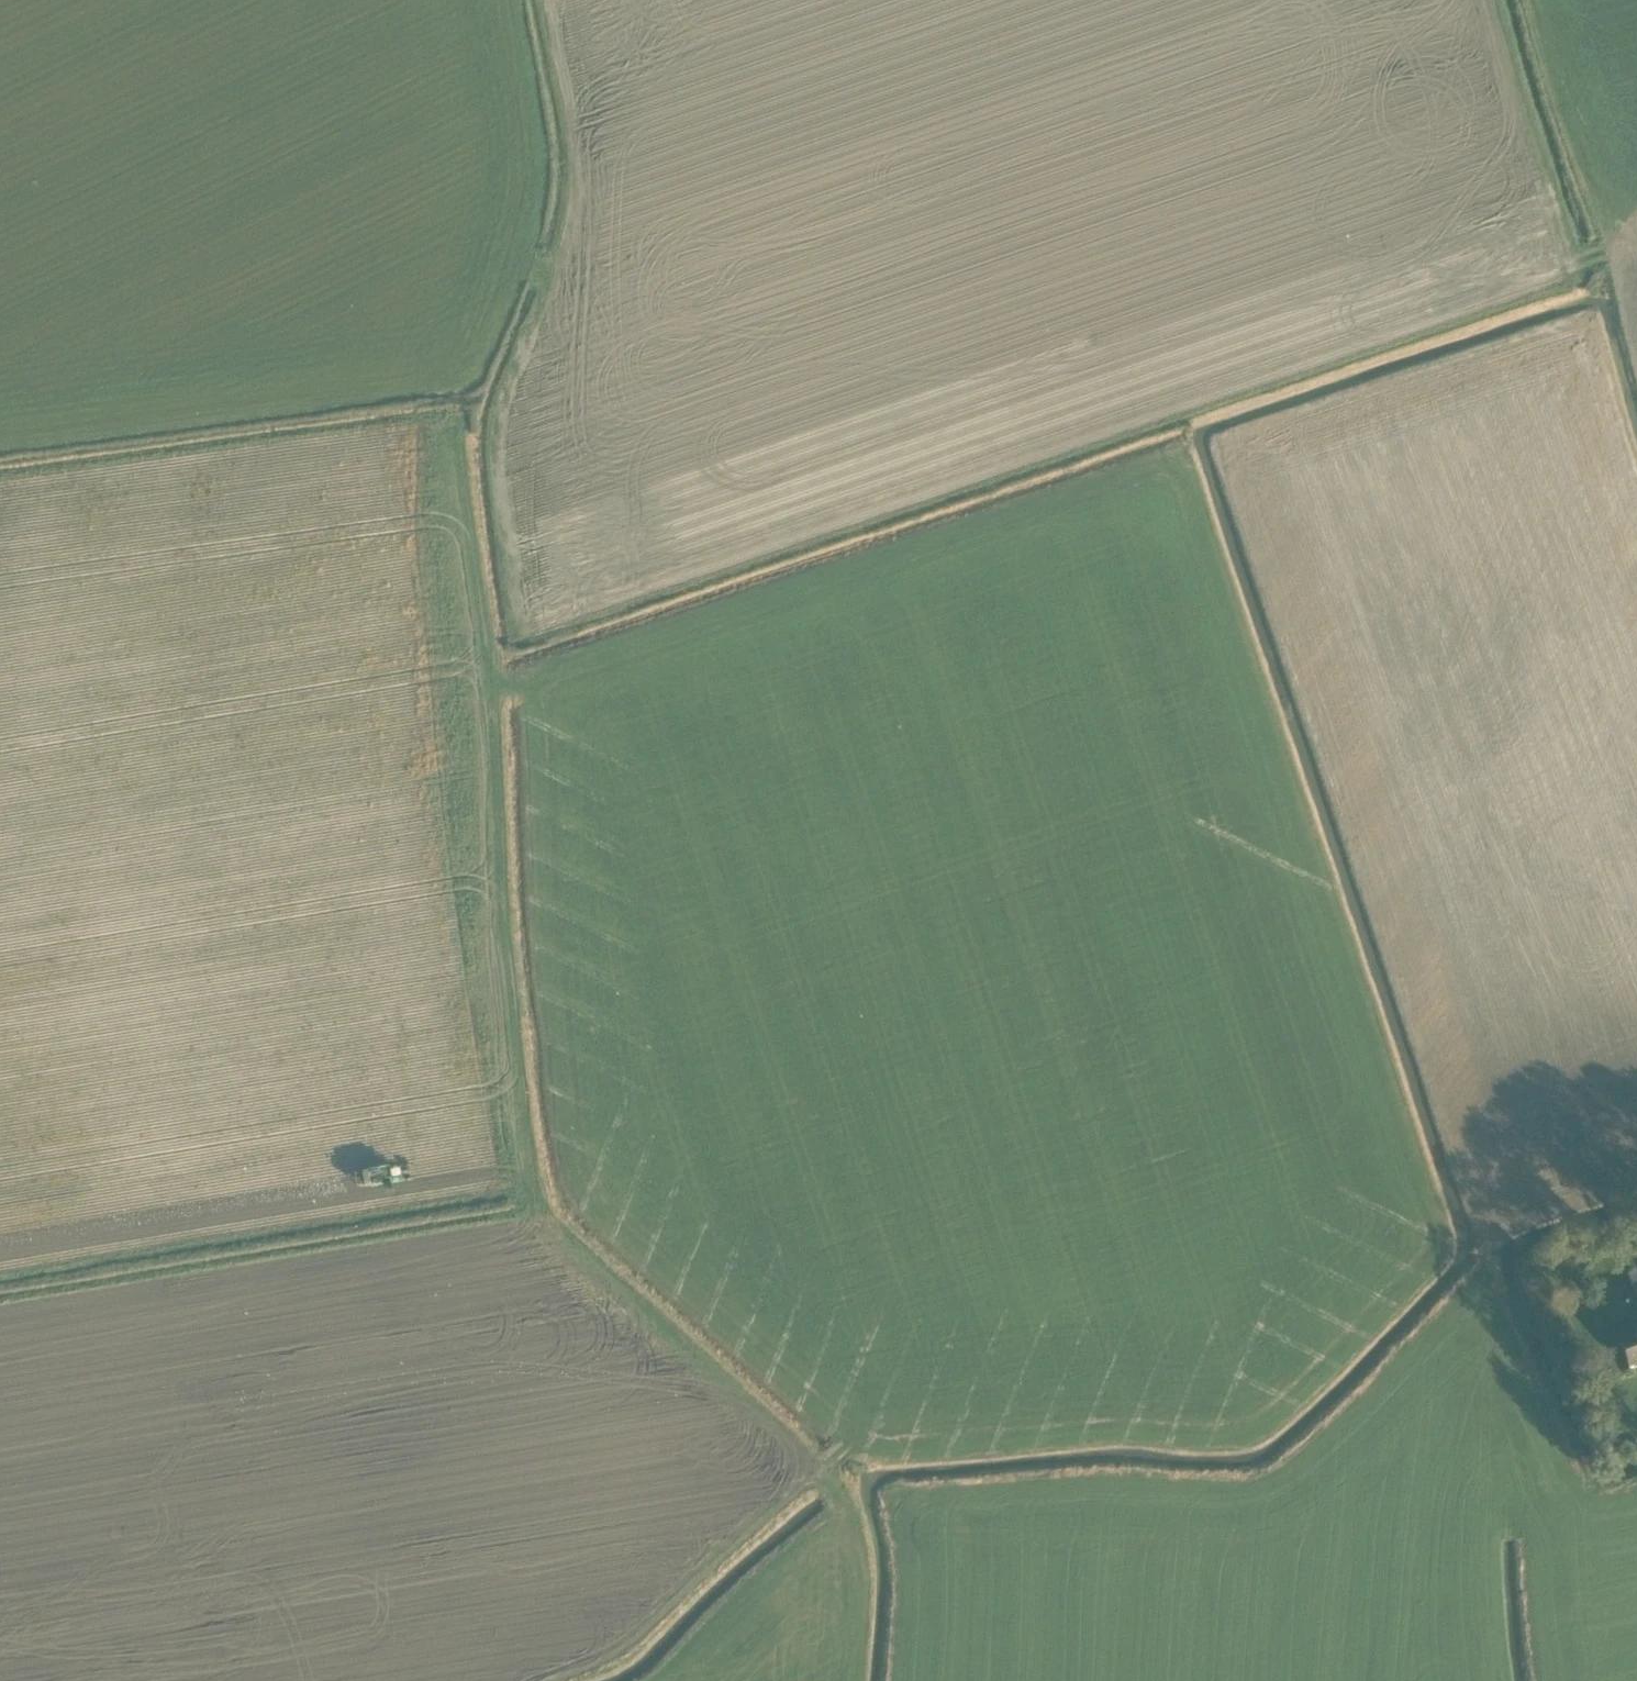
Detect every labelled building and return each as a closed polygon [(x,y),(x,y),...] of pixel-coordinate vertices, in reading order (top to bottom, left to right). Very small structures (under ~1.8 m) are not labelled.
[(1614,1338),(1618,1349),(1622,1348),(1630,1371),(1636,1369),(1636,1330),(1614,1338)]
